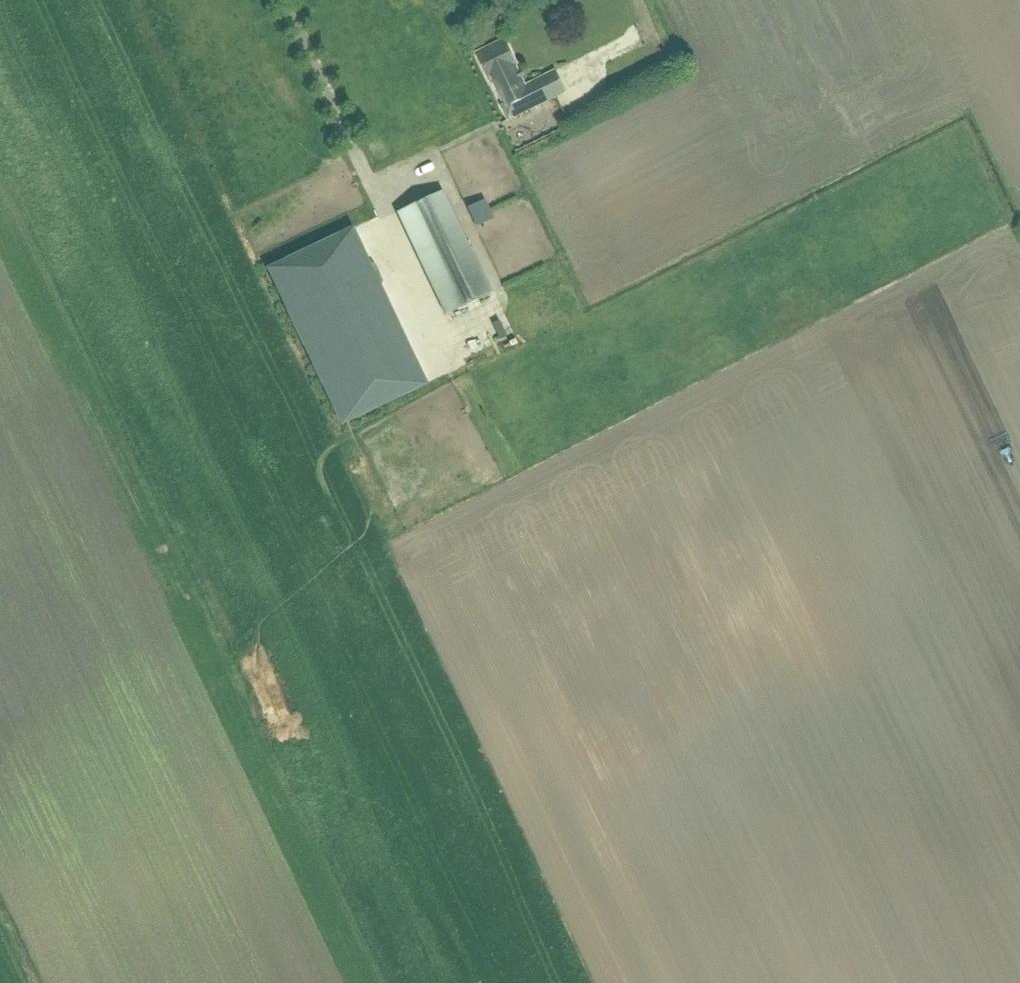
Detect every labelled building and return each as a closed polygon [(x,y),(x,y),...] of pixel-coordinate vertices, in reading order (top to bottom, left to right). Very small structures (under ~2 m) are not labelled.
[(518,71),(504,42),(475,56),(489,83),(492,81),(504,106),(501,108),(508,123),(565,95),(555,73),(525,88),(517,71),(518,71)] [(440,192),(394,213),(443,316),(489,294),(440,192)] [(479,219),(493,209),(481,193),(467,203),(479,219)]
